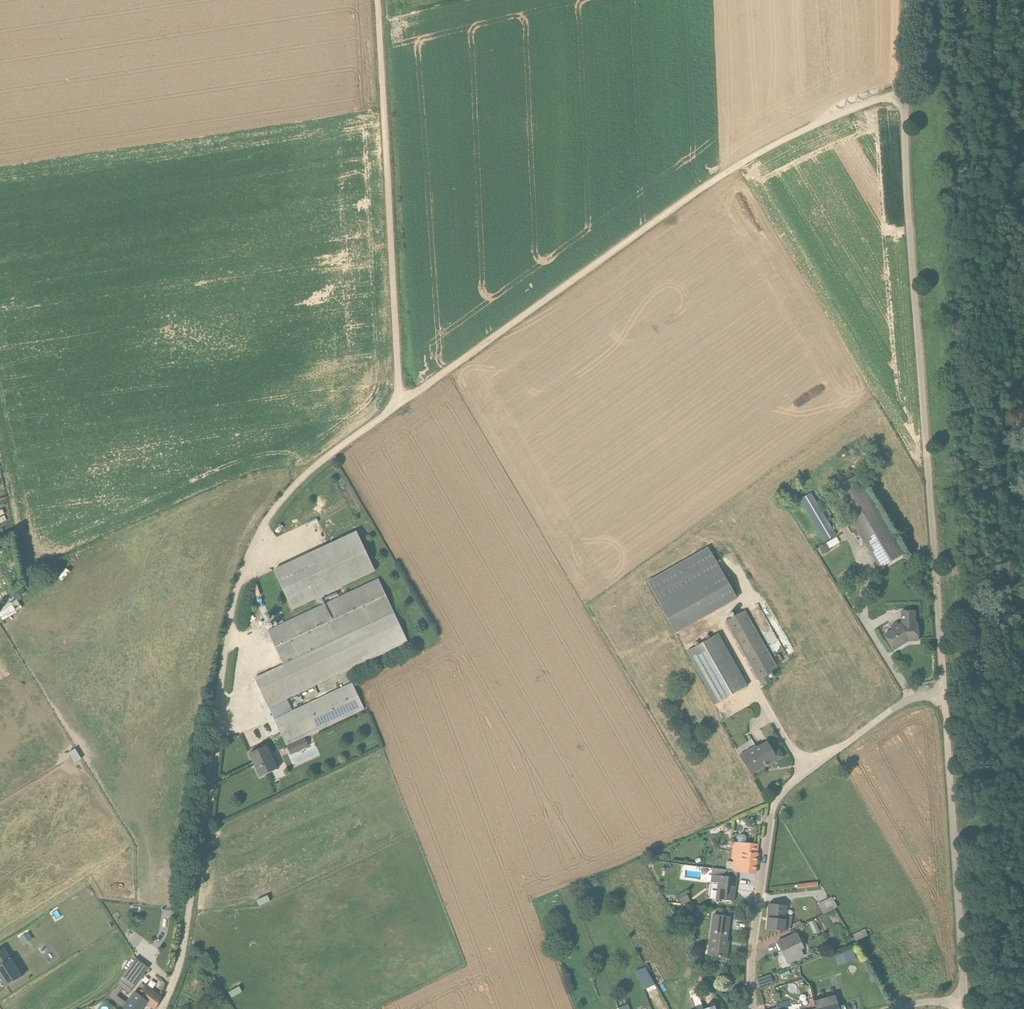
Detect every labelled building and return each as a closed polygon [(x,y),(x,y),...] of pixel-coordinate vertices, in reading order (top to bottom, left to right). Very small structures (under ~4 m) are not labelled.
[(857,475),(832,490),(879,569),(904,554),(857,475)] [(812,493),(799,500),(824,542),(837,535),(812,493)] [(273,570),(291,609),(374,571),(356,532),(273,570)] [(816,549),(820,556),(823,554),(823,555),(831,550),(830,548),(839,542),(836,537),(816,549)] [(659,605),(675,633),(737,599),(708,547),(647,581),(660,605),(659,605)] [(393,613),(378,578),(267,631),(282,664),(393,613)] [(4,618),(18,610),(12,600),(0,607),(0,612),(4,618)] [(778,669),(745,611),(725,622),(762,687),(771,681),(768,675),(778,669)] [(884,635),(893,650),(905,643),(903,641),(905,639),(910,638),(910,641),(918,640),(918,623),(915,623),(914,611),(901,611),(901,623),(898,625),(896,622),(890,626),(892,630),(884,635)] [(286,699),(407,642),(393,613),(254,678),(273,719),(292,710),(286,699)] [(718,633),(686,652),(715,704),(748,686),(719,634),(718,633)] [(364,709),(351,683),(274,720),(284,741),(286,745),(295,741),(364,709)] [(287,747),(290,755),(308,746),(304,738),(287,747)] [(755,745),(739,755),(750,775),(778,759),(778,760),(783,757),(779,749),(773,752),(767,741),(756,747),(755,745)] [(249,754),(260,777),(277,769),(266,746),(249,754)] [(748,844),(733,842),(732,859),(733,859),(733,862),(727,862),(726,870),(733,870),(732,871),(755,874),(757,854),(758,845),(748,844)] [(712,868),(712,869),(710,882),(718,883),(716,899),(734,902),(737,878),(738,872),(732,872),(732,871),(712,868)] [(685,903),(692,905),(685,891),(677,895),(682,905),(685,903)] [(832,897),(817,904),(824,914),(838,907),(832,897)] [(787,906),(769,904),(767,930),(786,932),(790,930),(792,916),(786,916),(787,906)] [(693,914),(685,909),(681,916),(689,921),(693,914)] [(730,917),(713,915),(709,942),(708,942),(707,956),(726,958),(728,947),(726,946),(730,917)] [(814,921),(808,923),(813,934),(819,931),(814,921)] [(865,930),(852,936),(856,941),(868,936),(865,930)] [(804,949),(796,932),(776,942),(783,957),(787,965),(805,957),(801,950),(804,949)] [(19,938),(24,945),(32,940),(28,933),(19,938)] [(0,950),(0,980),(1,979),(6,987),(22,976),(4,947),(0,950)] [(834,958),(837,965),(855,958),(853,950),(834,958)] [(135,958),(108,996),(122,1008),(123,1008),(143,1008),(147,1004),(154,1008),(155,1008),(161,998),(145,985),(137,995),(134,992),(126,1003),(116,996),(121,989),(129,994),(148,968),(135,958)] [(637,969),(645,988),(656,983),(648,965),(637,969)] [(760,976),(761,986),(773,984),(772,975),(760,976)] [(835,996),(813,1001),(815,1008),(813,1008),(839,1008),(835,996)] [(813,1001),(812,999),(809,1000),(810,1004),(802,1006),(801,1004),(797,1005),(791,1005),(792,1007),(790,1007),(788,1001),(778,1004),(779,1007),(780,1008),(813,1008),(815,1008),(813,1001)]
